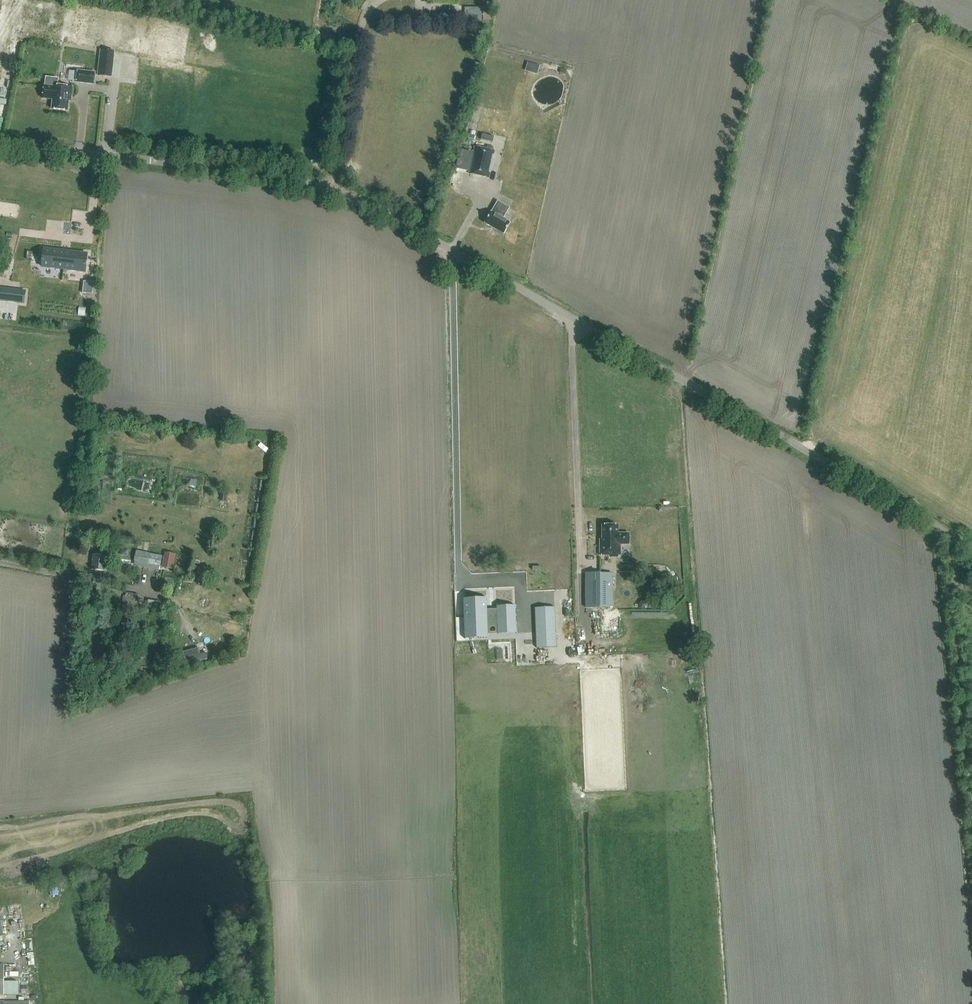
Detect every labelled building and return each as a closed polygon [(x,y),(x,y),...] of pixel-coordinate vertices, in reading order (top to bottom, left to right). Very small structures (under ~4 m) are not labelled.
[(486,15),(493,16),(494,7),(468,6),(468,14),(460,14),(460,21),(486,22),(486,15)] [(110,77),(111,69),(99,67),(98,75),(110,77)] [(96,72),(77,70),(75,82),(94,84),(96,72)] [(42,99),(53,100),(52,109),(68,111),(69,96),(71,96),(72,87),(58,86),(59,78),(46,77),(45,85),(44,85),(42,99)] [(495,151),(474,146),(469,174),(489,178),(495,151)] [(497,201),(493,208),(485,223),(504,234),(510,223),(503,219),(509,208),(497,201)] [(40,254),(38,272),(81,277),(83,259),(64,257),(59,257),(59,256),(40,254)] [(11,259),(2,258),(0,270),(0,275),(9,276),(11,259)] [(2,302),(25,305),(27,294),(0,289),(0,301),(2,302)] [(600,539),(600,555),(620,555),(620,544),(629,544),(629,533),(618,533),(618,525),(602,525),(602,536),(603,536),(603,539),(600,539)] [(173,569),(176,554),(165,552),(164,557),(136,551),(134,562),(173,569)] [(92,570),(108,572),(109,562),(106,561),(106,556),(93,554),(92,570)] [(615,588),(610,588),(609,572),(601,573),(601,572),(587,573),(590,607),(604,606),(617,604),(615,588)] [(493,590),(492,605),(507,605),(508,578),(497,578),(497,582),(489,581),(489,590),(493,590)] [(135,615),(139,595),(126,592),(122,613),(135,615)] [(464,599),(463,599),(465,639),(466,639),(466,630),(478,630),(479,635),(487,635),(487,638),(488,638),(488,626),(497,625),(498,634),(498,631),(516,630),(516,633),(517,633),(515,605),(496,606),(496,609),(487,610),(486,598),(485,598),(485,600),(465,601),(464,599)] [(555,607),(535,608),(536,648),(556,647),(555,607)] [(209,646),(187,651),(190,664),(211,659),(209,646)] [(0,964),(0,994),(18,994),(18,981),(4,981),(4,964),(0,964)]
